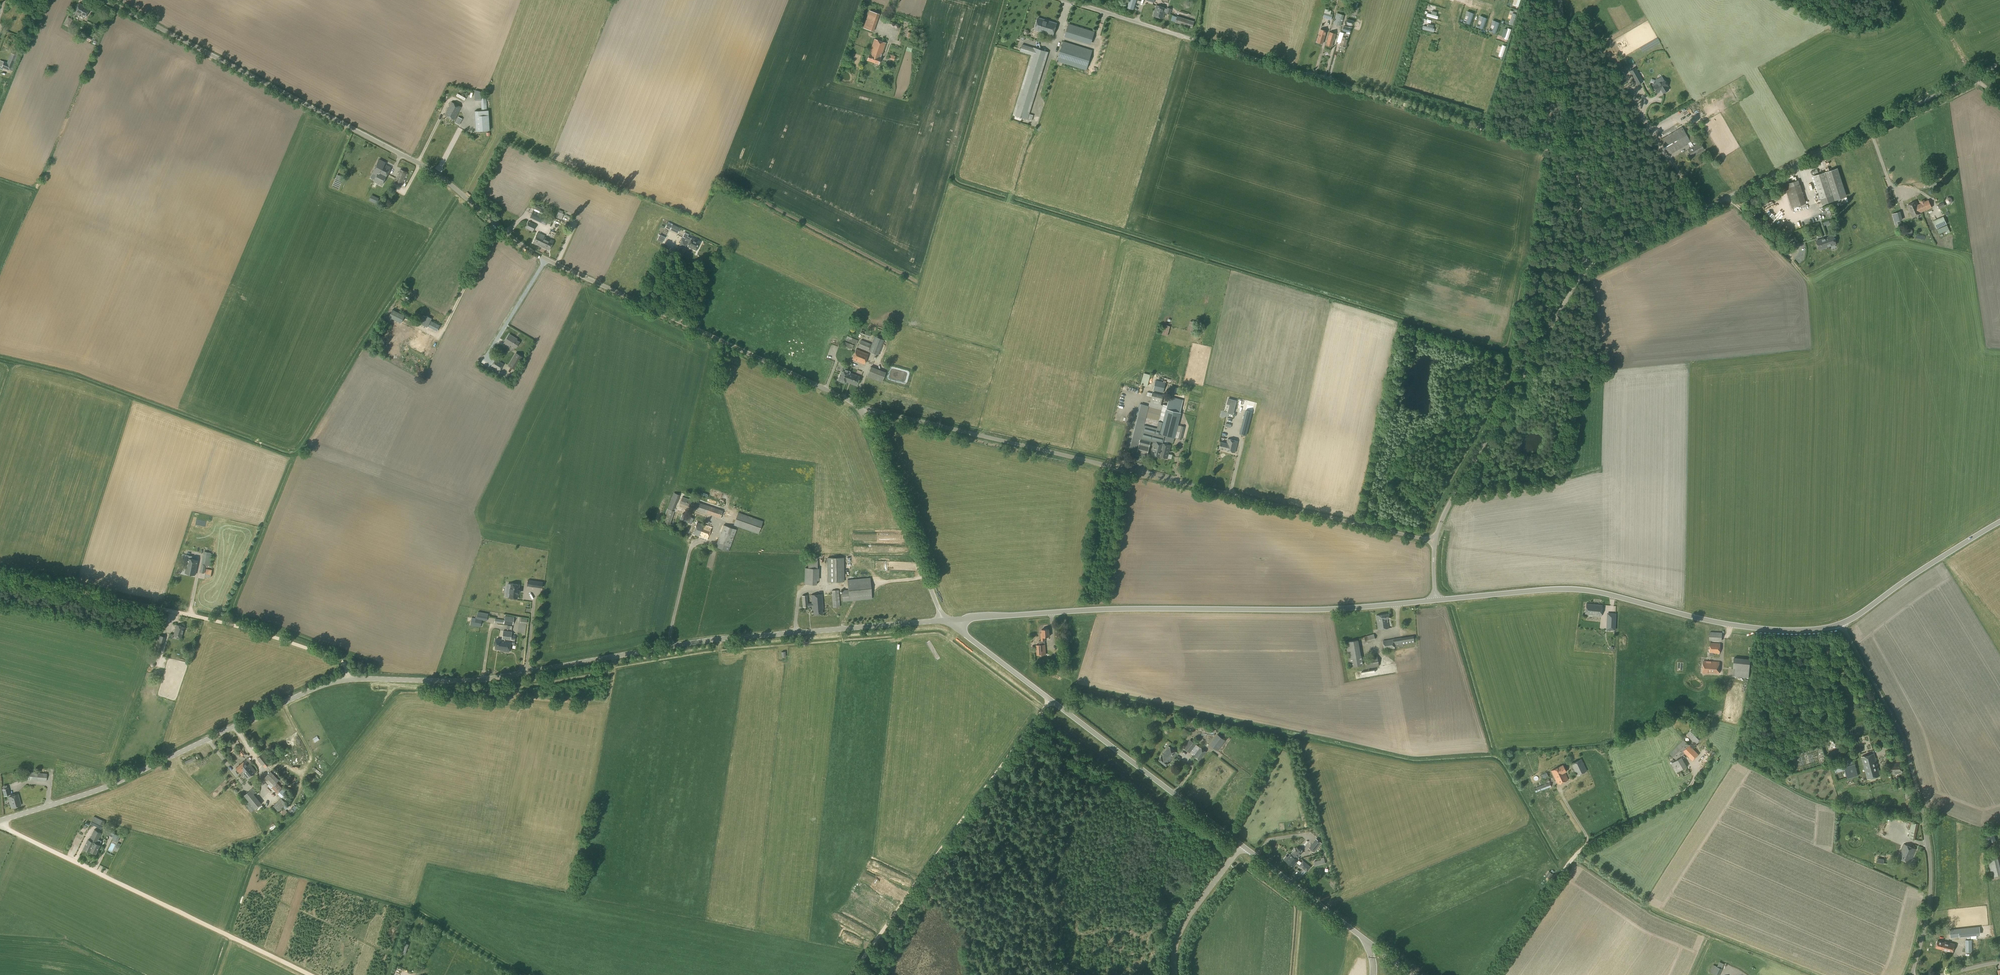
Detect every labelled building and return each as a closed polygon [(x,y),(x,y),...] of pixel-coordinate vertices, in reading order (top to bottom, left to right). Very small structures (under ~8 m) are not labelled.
[(1136,0),(1129,0),(1127,7),(1133,9),(1136,0)] [(84,19),(89,9),(79,3),(73,13),(84,19)] [(1166,8),(1156,5),(1153,16),(1162,19),(1165,12),(1165,13),(1170,15),(1172,9),(1167,7),(1166,9),(1165,9),(1166,8)] [(1324,12),(1322,17),(1331,20),(1332,14),(1330,14),(1331,11),(1325,9),(1324,12)] [(868,15),(878,18),(879,14),(870,10),(868,15)] [(1343,16),(1336,14),(1333,23),(1341,26),(1343,16)] [(1192,28),(1194,21),(1177,16),(1175,22),(1192,28)] [(69,27),(73,19),(68,17),(64,25),(69,27)] [(1053,36),(1056,23),(1038,17),(1034,30),(1053,36)] [(1090,44),(1094,32),(1068,24),(1064,36),(1090,44)] [(1322,43),(1326,31),(1320,29),(1317,42),(1322,43)] [(1331,46),(1335,34),(1330,32),(1326,45),(1331,46)] [(1347,38),(1348,34),(1344,33),(1342,37),(1340,44),(1346,46),(1348,38),(1347,38)] [(878,64),(885,42),(874,39),(867,60),(878,64)] [(1086,71),(1092,50),(1063,41),(1057,62),(1086,71)] [(1033,48),(1022,44),(1020,51),(1031,55),(1012,115),(1026,119),(1032,121),(1033,115),(1028,114),(1047,52),(1033,48)] [(13,53),(11,53),(7,63),(4,62),(1,67),(10,71),(10,70),(13,72),(21,52),(14,49),(13,53)] [(1635,68),(1629,71),(1637,85),(1643,81),(1635,68)] [(1656,82),(1651,85),(1657,94),(1661,91),(1663,94),(1669,90),(1667,87),(1668,86),(1664,79),(1657,83),(1656,82)] [(1701,101),(1704,109),(1710,106),(1707,98),(1701,101)] [(454,120),(461,107),(451,102),(444,114),(454,120)] [(488,110),(474,111),(474,112),(476,131),(490,130),(488,110)] [(1675,131),(1660,139),(1668,154),(1688,143),(1691,148),(1688,149),(1692,156),(1704,150),(1700,142),(1693,146),(1682,126),(1675,131)] [(381,170),(387,174),(390,167),(384,164),(385,162),(379,159),(373,171),(377,173),(376,175),(377,174),(379,175),(381,170)] [(401,185),(406,172),(401,169),(398,175),(395,183),(401,185)] [(1822,203),(1828,201),(1827,198),(1845,192),(1838,169),(1814,177),(1822,203)] [(1792,208),(1806,203),(1798,181),(1785,185),(1792,208)] [(1916,201),(1907,205),(1912,216),(1921,212),(1932,207),(1928,200),(1925,202),(1924,200),(1920,202),(1921,203),(1917,205),(1916,201)] [(533,204),(531,208),(542,213),(544,209),(533,204)] [(496,215),(500,218),(505,211),(501,208),(496,215)] [(541,223),(544,215),(533,210),(530,218),(541,223)] [(1901,212),(1892,214),(1894,222),(1899,221),(1903,220),(1901,212)] [(1937,229),(1947,224),(1943,216),(1933,221),(1937,229)] [(533,232),(536,225),(528,221),(525,228),(533,232)] [(672,225),(667,223),(665,227),(678,233),(680,228),(673,224),(672,225)] [(538,232),(533,243),(539,246),(549,250),(553,240),(544,236),(544,235),(538,232)] [(688,234),(684,232),(681,237),(683,238),(682,239),(681,239),(679,246),(685,248),(686,245),(687,246),(696,250),(700,241),(691,237),(691,238),(687,236),(688,234)] [(1835,246),(1835,245),(1837,244),(1834,235),(1816,241),(1819,250),(1831,246),(1832,247),(1833,248),(1835,247),(1835,246)] [(405,316),(393,309),(389,317),(401,324),(405,316)] [(422,350),(425,346),(424,345),(428,336),(420,332),(415,340),(414,339),(411,344),(422,350)] [(516,348),(519,342),(516,340),(517,338),(509,334),(503,343),(509,347),(511,344),(516,348)] [(856,344),(858,340),(847,336),(845,340),(856,344)] [(878,355),(884,340),(874,336),(868,351),(878,355)] [(868,351),(871,344),(861,340),(858,347),(868,351)] [(864,364),(868,354),(856,349),(852,360),(864,364)] [(515,370),(523,357),(516,353),(508,365),(515,370)] [(499,371),(504,364),(495,359),(491,367),(499,371)] [(867,376),(883,381),(886,370),(872,365),(871,369),(870,368),(867,376)] [(842,369),(838,380),(845,383),(846,381),(849,373),(850,371),(842,369)] [(849,373),(846,381),(856,385),(859,377),(849,373)] [(1154,376),(1143,373),(1140,385),(1151,388),(1154,376)] [(1163,392),(1165,385),(1165,382),(1155,380),(1153,389),(1163,392)] [(1151,397),(1150,402),(1161,405),(1163,395),(1152,393),(1151,397)] [(1229,405),(1227,413),(1233,414),(1237,400),(1228,398),(1226,404),(1229,405)] [(1182,404),(1168,400),(1160,434),(1165,435),(1164,440),(1173,442),(1174,437),(1181,413),(1180,412),(1182,404)] [(1138,415),(1130,446),(1138,448),(1137,450),(1137,452),(1147,454),(1147,453),(1151,441),(1153,434),(1155,435),(1162,409),(1141,404),(1138,415)] [(1246,435),(1252,412),(1245,410),(1239,434),(1246,435)] [(1229,447),(1228,450),(1235,452),(1238,441),(1228,439),(1227,443),(1226,445),(1227,445),(1227,446),(1226,446),(1226,447),(1229,447)] [(1153,448),(1151,455),(1157,457),(1160,458),(1161,457),(1167,458),(1170,445),(1168,444),(1161,443),(1154,441),(1152,448),(1153,448)] [(1226,445),(1227,443),(1221,442),(1219,448),(1228,450),(1229,447),(1226,447),(1226,446),(1227,446),(1227,445),(1226,445)] [(671,525),(672,521),(671,521),(674,511),(673,511),(680,495),(674,493),(667,508),(662,522),(671,525)] [(722,518),(723,514),(722,514),(723,510),(682,497),(680,503),(697,509),(697,510),(722,518)] [(758,534),(763,521),(738,512),(733,525),(758,534)] [(707,538),(710,528),(703,525),(703,524),(697,522),(693,534),(699,536),(699,535),(707,538)] [(728,551),(736,529),(723,524),(715,546),(728,551)] [(203,555),(201,565),(206,565),(210,566),(212,557),(211,557),(203,555)] [(828,582),(844,582),(844,557),(827,558),(828,582)] [(195,575),(198,561),(192,559),(188,558),(185,573),(195,575)] [(817,568),(817,560),(808,560),(808,568),(805,568),(804,584),(817,584),(817,580),(819,580),(819,568),(817,568)] [(842,601),(872,599),(870,577),(847,579),(848,589),(841,590),(842,601)] [(519,585),(510,583),(510,584),(509,588),(507,588),(507,592),(509,592),(508,597),(517,598),(518,593),(519,593),(519,590),(518,590),(519,585)] [(833,608),(840,607),(839,590),(831,591),(833,608)] [(823,609),(822,594),(811,595),(811,603),(808,604),(807,595),(801,596),(802,607),(808,607),(808,606),(812,606),(812,610),(813,610),(813,614),(823,614),(822,609),(823,609)] [(1601,617),(1602,605),(1586,603),(1585,615),(1601,617)] [(487,621),(489,610),(473,608),(470,625),(480,627),(482,620),(487,621)] [(1378,630),(1389,628),(1387,619),(1389,618),(1388,614),(1376,616),(1378,630)] [(513,625),(514,617),(505,616),(504,624),(513,625)] [(182,637),(185,627),(176,625),(174,635),(182,637)] [(1045,644),(1044,640),(1045,640),(1044,637),(1049,637),(1049,629),(1041,629),(1041,633),(1040,633),(1041,640),(1039,641),(1039,645),(1036,645),(1037,655),(1046,655),(1045,644)] [(513,641),(514,635),(511,635),(511,632),(503,631),(502,639),(496,639),(495,649),(500,650),(500,651),(509,652),(510,640),(513,641)] [(1721,641),(1722,633),(1710,632),(1709,640),(1721,641)] [(161,653),(166,637),(159,635),(155,651),(161,653)] [(1384,650),(1395,649),(1394,647),(1403,646),(1402,645),(1414,643),(1413,636),(1383,641),(1384,650)] [(1350,667),(1363,665),(1358,640),(1345,642),(1350,667)] [(1720,643),(1710,643),(1709,655),(1713,655),(1713,653),(1720,653),(1720,643)] [(1367,668),(1379,666),(1377,656),(1365,659),(1367,668)] [(1749,678),(1751,659),(1734,658),(1732,676),(1749,678)] [(1719,674),(1719,662),(1704,661),(1703,673),(1708,673),(1719,674)] [(1696,744),(1703,737),(1698,731),(1699,730),(1695,726),(1686,734),(1696,744)] [(1219,750),(1228,740),(1221,734),(1212,744),(1219,750)] [(1190,753),(1196,744),(1190,740),(1183,748),(1190,753)] [(1698,754),(1684,740),(1670,753),(1676,759),(1684,752),(1692,760),(1698,754)] [(1166,766),(1176,752),(1168,746),(1158,760),(1166,766)] [(1199,761),(1206,752),(1200,747),(1193,756),(1199,761)] [(265,768),(270,764),(262,754),(257,758),(265,768)] [(1868,779),(1880,775),(1874,754),(1862,757),(1868,779)] [(1684,772),(1682,769),(1687,766),(1682,757),(1671,764),(1676,773),(1680,770),(1684,776),(1690,773),(1688,770),(1684,772)] [(248,758),(236,768),(241,774),(242,773),(247,779),(252,775),(256,772),(249,763),(251,762),(248,758)] [(1577,775),(1587,771),(1581,759),(1571,764),(1577,775)] [(1845,772),(1847,779),(1856,776),(1851,760),(1833,765),(1835,772),(1845,769),(1846,772),(1845,772)] [(204,771),(210,766),(205,761),(199,766),(204,771)] [(1890,773),(1902,773),(1902,763),(1890,764),(1890,773)] [(1566,771),(1563,765),(1551,771),(1558,785),(1568,780),(1564,772),(1566,771)] [(283,788),(277,782),(279,780),(270,771),(263,779),(272,787),(271,788),(274,792),(275,791),(278,794),(283,788)] [(46,781),(47,774),(38,773),(37,781),(46,781)] [(1536,792),(1551,787),(1550,782),(1534,788),(1536,792)] [(10,794),(8,787),(2,789),(4,796),(8,795),(8,797),(11,808),(21,805),(18,794),(10,796),(10,794)] [(255,809),(262,803),(254,794),(256,792),(253,788),(244,795),(255,809)] [(292,814),(297,807),(294,805),(292,808),(291,808),(288,811),(292,814)] [(98,827),(102,820),(94,816),(90,824),(98,827)] [(1917,832),(1918,824),(1912,822),(1908,838),(1914,840),(1916,832),(1917,832)] [(113,837),(115,832),(106,828),(103,833),(113,837)] [(97,843),(99,839),(102,833),(94,829),(89,840),(88,839),(84,849),(90,852),(90,851),(93,846),(89,844),(91,840),(97,843)] [(93,846),(90,851),(96,853),(100,845),(102,841),(99,839),(97,843),(91,840),(89,844),(93,846)] [(1314,852),(1321,843),(1316,839),(1308,848),(1314,852)] [(1910,862),(1916,849),(1904,844),(1899,857),(1910,862)] [(1879,865),(1884,865),(1884,859),(1887,859),(1887,853),(1879,853),(1879,865)] [(1288,857),(1286,856),(1283,859),(1286,861),(1292,866),(1292,865),(1293,867),(1297,863),(1296,862),(1298,860),(1296,859),(1290,854),(1288,857)] [(1990,857),(1993,874),(1999,872),(1999,866),(1998,855),(1990,857)] [(1550,879),(1554,874),(1549,871),(1545,876),(1550,879)] [(1952,929),(1953,938),(1978,935),(1977,926),(1952,929)] [(1948,947),(1949,943),(1945,942),(1945,943),(1937,941),(1936,947),(1943,949),(1944,946),(1948,947)] [(1944,946),(1943,949),(1943,950),(1952,952),(1955,944),(1949,943),(1948,947),(1944,946)] [(1713,965),(1710,972),(1712,973),(1716,974),(1719,974),(1722,969),(1713,965)]
